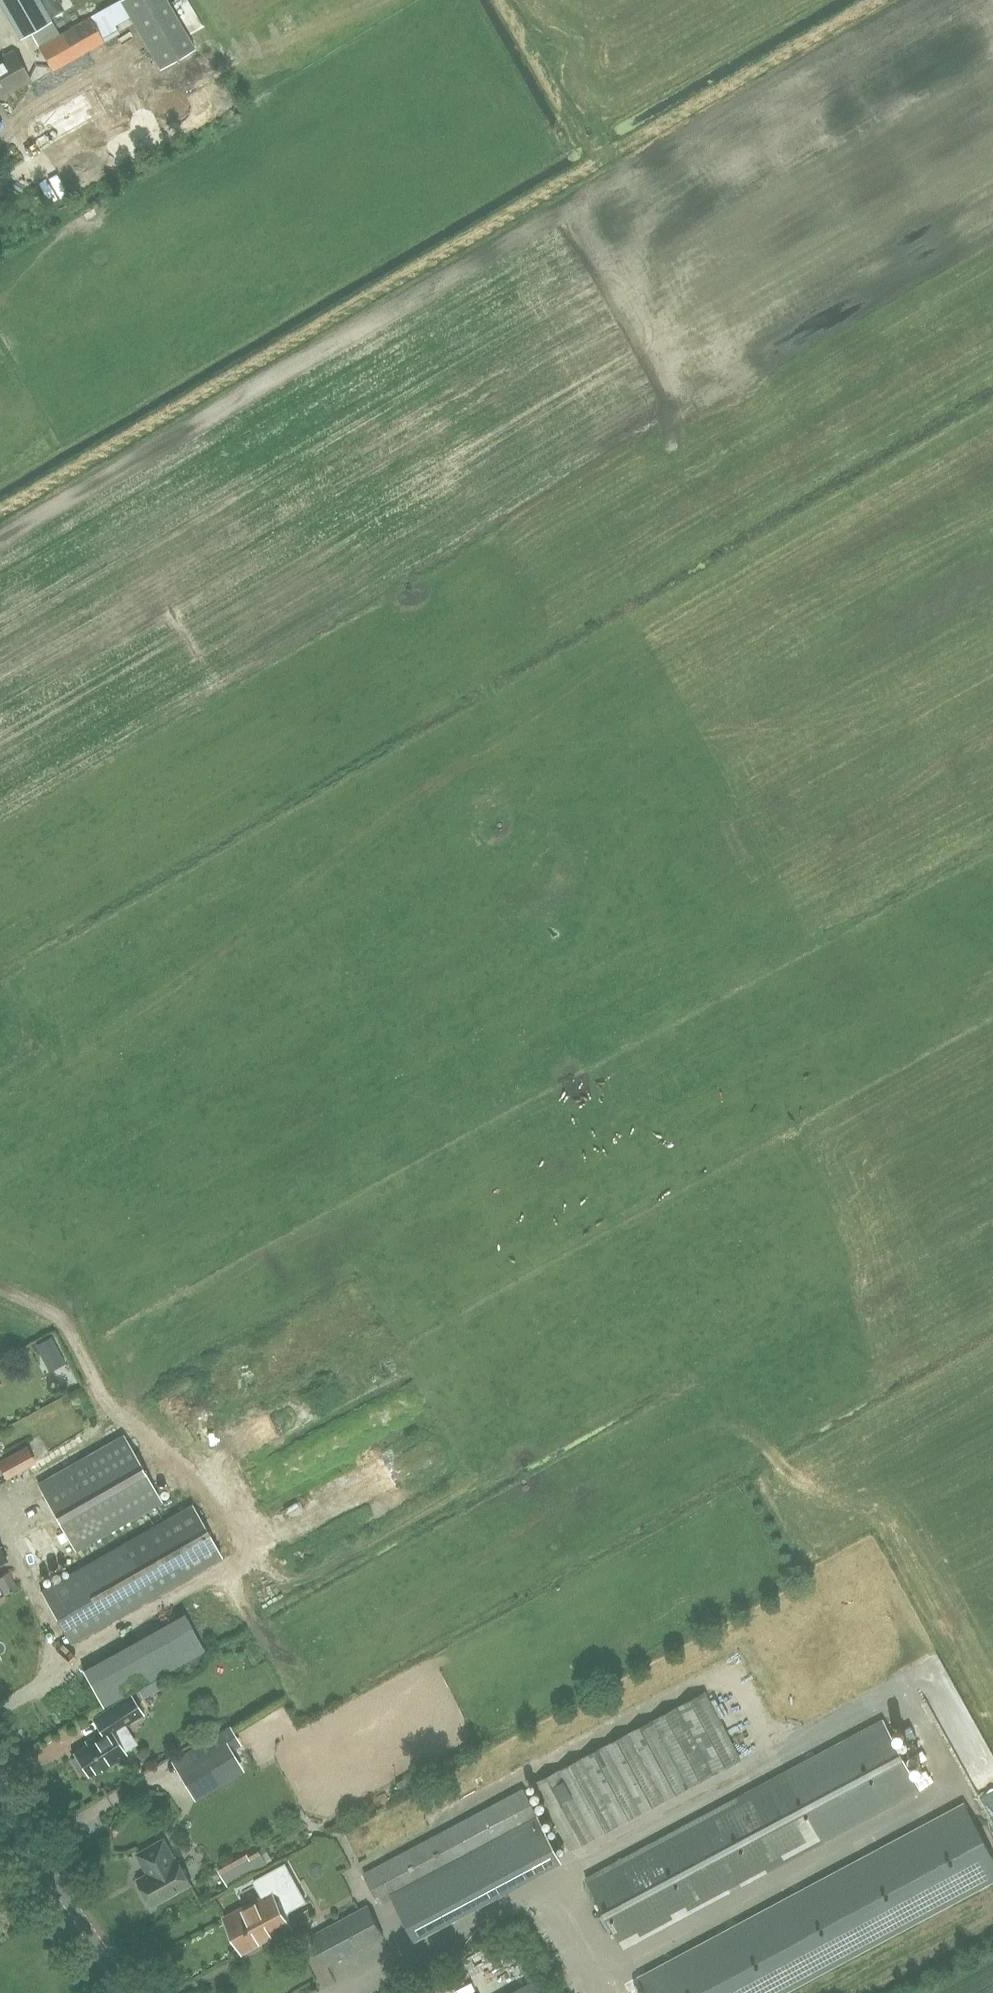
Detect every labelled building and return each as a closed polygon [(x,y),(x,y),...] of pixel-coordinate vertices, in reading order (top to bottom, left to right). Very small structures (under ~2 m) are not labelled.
[(20,39),(30,33),(30,36),(37,48),(51,72),(83,53),(69,29),(59,35),(52,21),(50,18),(48,15),(39,0),(0,0),(0,5),(20,39)] [(48,15),(50,18),(64,10),(58,0),(39,0),(48,15)] [(41,81),(31,59),(0,74),(0,101),(41,81)] [(206,88),(180,101),(194,132),(220,120),(206,88)] [(55,142),(117,115),(107,94),(46,122),(55,142)] [(35,1344),(49,1371),(65,1363),(51,1336),(35,1344)] [(75,1549),(160,1500),(123,1436),(38,1484),(75,1549)] [(36,1462),(26,1445),(0,1460),(0,1468),(6,1479),(36,1462)] [(71,1642),(222,1557),(193,1505),(41,1590),(71,1642)] [(17,1587),(7,1571),(0,1576),(0,1587),(5,1594),(17,1587)] [(103,1708),(204,1649),(183,1612),(81,1670),(103,1708)] [(142,1698),(161,1688),(156,1679),(137,1690),(142,1698)] [(571,1849),(689,1786),(739,1759),(704,1692),(653,1719),(535,1782),(571,1849)] [(102,1769),(126,1754),(112,1733),(143,1713),(130,1693),(99,1714),(107,1727),(86,1741),(87,1743),(74,1752),(76,1756),(72,1758),(82,1774),(86,1771),(88,1774),(100,1767),(102,1769)] [(624,1948),(920,1789),(883,1719),(586,1877),(624,1948)] [(244,1770),(232,1750),(241,1744),(229,1724),(170,1760),(195,1800),(244,1770)] [(562,1861),(539,1817),(524,1788),(364,1873),(381,1904),(392,1897),(414,1939),(562,1861)] [(638,1976),(647,1992),(783,1992),(992,1881),(992,1857),(964,1803),(638,1976)] [(175,1859),(164,1839),(138,1853),(149,1873),(138,1879),(143,1888),(141,1891),(146,1899),(150,1899),(152,1904),(191,1883),(177,1858),(175,1859)] [(227,1886),(256,1870),(247,1853),(218,1869),(227,1886)] [(242,1951),(290,1925),(278,1903),(296,1894),(290,1882),(294,1880),(285,1864),(254,1880),(263,1898),(225,1918),(242,1951)] [(325,1966),(383,1935),(367,1905),(310,1936),(325,1966)] [(494,1941),(464,1957),(471,1970),(501,1954),(494,1941)] [(461,1963),(441,1974),(446,1984),(467,1974),(461,1963)]
